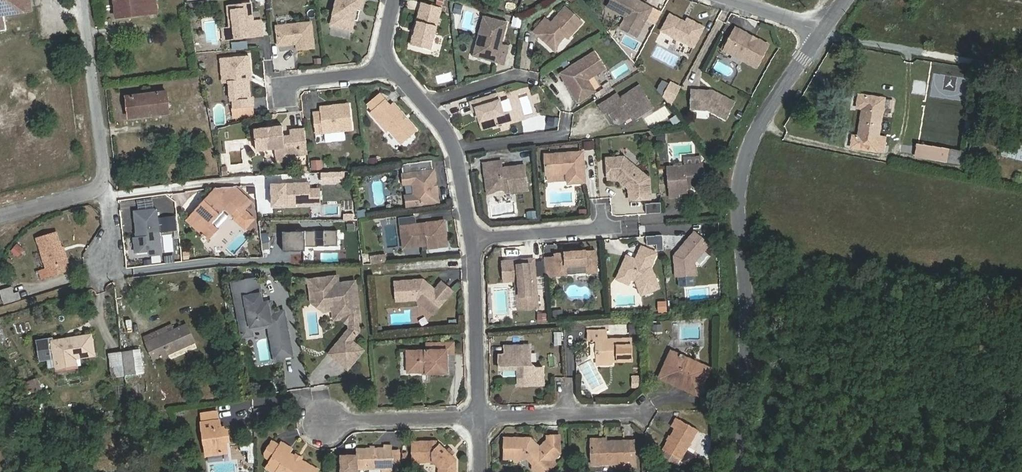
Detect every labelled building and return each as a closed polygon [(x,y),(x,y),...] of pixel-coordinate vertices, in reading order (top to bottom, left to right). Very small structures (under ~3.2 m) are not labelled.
[(8,30),(5,14),(33,10),(31,0),(0,0),(0,31),(8,30)] [(155,0),(114,0),(116,18),(157,13),(155,0)] [(332,25),(352,30),(354,20),(357,10),(361,10),(363,0),(338,0),(332,25)] [(636,0),(608,0),(605,6),(624,16),(617,27),(634,36),(650,7),(636,0)] [(442,8),(421,2),(415,27),(417,28),(416,32),(414,32),(411,44),(431,49),(442,8)] [(251,4),(228,6),(231,26),(232,39),(244,37),(243,35),(255,34),(255,36),(263,35),(261,21),(253,22),(251,4)] [(464,7),(456,5),(454,12),(462,14),(464,7)] [(546,18),(533,32),(539,37),(541,35),(551,43),(559,43),(565,36),(568,33),(571,36),(582,23),(566,7),(551,23),(546,18)] [(680,19),(669,13),(660,30),(692,48),(703,27),(686,18),(683,24),(679,21),(680,19)] [(508,22),(484,16),(479,33),(483,34),(478,54),(498,59),(497,62),(505,64),(509,46),(502,44),(508,22)] [(311,23),(277,27),(279,46),(298,43),(298,50),(314,48),(311,23)] [(222,40),(232,39),(231,26),(221,28),(222,40)] [(768,44),(735,27),(723,50),(757,67),(768,44)] [(473,56),(497,62),(498,59),(478,54),(483,34),(479,33),(473,56)] [(231,50),(247,47),(246,41),(230,45),(231,50)] [(594,53),(561,74),(565,81),(568,79),(572,86),(571,90),(578,101),(594,91),(587,79),(604,68),(594,53)] [(248,56),(220,58),(223,82),(229,82),(230,101),(233,101),(234,108),(253,107),(252,99),(249,99),(247,79),(238,80),(238,75),(250,73),(248,56)] [(672,102),(680,86),(662,78),(654,94),(672,102)] [(618,94),(599,106),(603,113),(607,111),(613,121),(618,122),(632,113),(634,117),(652,105),(639,84),(620,97),(618,94)] [(713,91),(692,90),(691,109),(708,110),(726,119),(735,102),(713,91)] [(129,118),(169,113),(166,92),(126,96),(129,118)] [(497,93),(471,101),(474,112),(477,111),(483,130),(511,121),(508,111),(504,113),(497,93)] [(389,107),(385,101),(379,94),(368,104),(373,110),(369,113),(384,132),(386,130),(398,145),(414,132),(392,105),(389,107)] [(851,147),(876,151),(884,98),(859,94),(857,108),(862,109),(858,136),(853,136),(851,147)] [(313,114),(315,133),(353,129),(350,104),(320,108),(321,113),(313,114)] [(645,115),(649,126),(670,117),(671,121),(672,120),(667,106),(645,115)] [(253,115),(253,107),(234,108),(234,117),(253,115)] [(254,129),(256,150),(275,148),(284,147),(285,156),(293,155),(308,154),(305,128),(290,130),(290,135),(284,136),(283,126),(254,129)] [(594,140),(584,140),(584,149),(594,148),(594,140)] [(1003,140),(1001,158),(1021,160),(1021,142),(1003,140)] [(946,161),(948,150),(935,147),(917,145),(915,156),(946,161)] [(294,160),(293,155),(285,156),(284,147),(275,148),(276,162),(294,160)] [(582,152),(545,155),(546,174),(559,173),(563,173),(563,170),(566,170),(568,183),(584,182),(582,152)] [(623,157),(607,158),(608,178),(616,178),(629,189),(630,200),(650,198),(648,178),(635,167),(629,167),(626,165),(626,159),(623,157)] [(322,161),(311,160),(311,171),(323,170),(322,161)] [(501,161),(483,163),(484,171),(487,171),(488,183),(497,190),(509,189),(510,192),(527,190),(524,165),(502,168),(501,161)] [(702,165),(667,168),(670,197),(678,196),(678,193),(686,192),(685,186),(703,185),(702,165)] [(434,169),(403,173),(404,184),(412,183),(415,185),(416,191),(413,194),(406,195),(407,206),(438,202),(434,169)] [(559,173),(546,174),(547,181),(559,181),(559,173)] [(272,183),(273,210),(311,208),(321,208),(322,197),(321,188),(312,188),(312,182),(272,183)] [(217,186),(187,220),(209,240),(218,229),(212,223),(224,210),(243,227),(251,217),(243,210),(250,203),(229,184),(217,186)] [(661,202),(646,202),(646,212),(661,212),(661,202)] [(158,208),(134,210),(136,236),(133,237),(136,253),(149,252),(150,257),(165,256),(158,208)] [(414,216),(399,218),(400,226),(407,225),(409,242),(414,246),(428,244),(428,248),(447,245),(444,220),(415,224),(414,216)] [(403,251),(428,248),(428,244),(414,246),(409,242),(407,225),(400,226),(403,251)] [(338,231),(284,232),(284,251),(307,250),(308,247),(338,245),(338,231)] [(695,231),(674,255),(675,277),(695,275),(695,267),(694,262),(704,251),(710,244),(695,231)] [(48,276),(68,270),(57,233),(37,239),(46,269),(48,276)] [(17,256),(23,249),(17,244),(11,251),(17,256)] [(626,256),(618,273),(629,278),(634,281),(640,295),(657,288),(649,267),(656,254),(641,247),(637,255),(639,256),(637,261),(635,260),(626,256)] [(595,250),(554,253),(556,276),(567,275),(566,268),(568,265),(583,264),(586,266),(587,273),(597,273),(595,250)] [(709,256),(704,251),(694,262),(695,267),(700,267),(709,256)] [(380,255),(371,256),(372,264),(381,262),(380,255)] [(534,259),(503,261),(504,281),(516,280),(517,290),(518,301),(528,300),(529,309),(538,308),(534,259)] [(202,280),(214,280),(214,268),(202,268),(202,280)] [(46,269),(39,271),(41,278),(48,276),(46,269)] [(624,288),(629,278),(618,273),(613,283),(624,288)] [(337,277),(311,281),(312,293),(322,292),(323,300),(333,298),(334,308),(336,317),(345,316),(350,320),(351,323),(356,322),(359,322),(355,283),(338,285),(337,277)] [(258,278),(242,281),(245,296),(236,298),(240,322),(248,320),(250,317),(257,316),(259,322),(264,325),(272,323),(277,348),(280,347),(282,353),(275,354),(276,361),(284,359),(286,356),(293,355),(284,313),(282,311),(273,313),(272,304),(268,302),(261,303),(260,298),(262,296),(258,278)] [(423,280),(395,282),(396,300),(416,299),(433,313),(452,291),(442,282),(435,290),(423,280)] [(242,281),(232,283),(236,298),(245,296),(242,281)] [(0,290),(0,291),(4,304),(16,300),(12,286),(0,290)] [(512,310),(529,309),(528,300),(518,301),(517,290),(511,291),(512,310)] [(322,292),(312,293),(313,301),(324,309),(334,308),(333,298),(323,300),(322,292)] [(666,302),(658,302),(657,311),(666,311),(666,302)] [(547,320),(546,313),(537,313),(538,321),(547,320)] [(240,322),(243,337),(251,335),(252,329),(269,326),(275,354),(282,353),(280,347),(277,348),(272,323),(264,325),(259,322),(257,316),(250,317),(248,320),(240,322)] [(331,353),(334,355),(347,339),(349,340),(353,335),(355,336),(359,332),(357,330),(356,322),(351,323),(351,329),(331,353)] [(154,360),(194,342),(186,324),(174,329),(172,325),(142,337),(144,344),(154,360)] [(607,330),(588,331),(589,341),(596,341),(597,362),(632,361),(631,339),(607,339),(607,330)] [(561,332),(554,332),(554,345),(562,345),(561,332)] [(97,356),(94,333),(54,340),(53,337),(37,340),(40,362),(48,361),(49,371),(83,368),(82,358),(97,356)] [(347,339),(334,355),(348,367),(361,350),(349,340),(347,339)] [(427,343),(427,350),(446,350),(447,353),(454,353),(453,343),(427,343)] [(543,368),(535,368),(530,362),(530,345),(505,346),(505,355),(499,355),(499,369),(518,369),(518,376),(518,385),(543,385),(543,368)] [(142,373),(139,350),(123,352),(126,375),(142,373)] [(427,350),(407,351),(408,372),(426,372),(426,374),(447,373),(447,353),(446,350),(427,350)] [(126,375),(123,352),(110,354),(113,376),(126,375)] [(676,361),(669,358),(661,375),(683,385),(681,388),(697,395),(709,369),(678,355),(676,361)] [(37,379),(28,382),(32,393),(41,389),(37,379)] [(708,420),(717,420),(717,411),(708,411),(708,420)] [(680,459),(697,430),(676,418),(671,427),(675,429),(663,450),(665,451),(661,457),(674,464),(677,463),(680,459)] [(220,427),(219,420),(201,423),(206,456),(228,452),(224,427),(220,427)] [(532,469),(543,468),(547,471),(556,463),(553,461),(560,453),(547,440),(540,447),(537,448),(536,443),(530,438),(504,438),(504,458),(513,459),(517,462),(520,459),(527,458),(533,464),(532,469)] [(266,457),(271,460),(281,443),(274,439),(266,453),(266,457)] [(635,466),(634,440),(591,442),(592,464),(624,463),(625,466),(635,466)] [(433,461),(439,467),(439,471),(456,471),(455,459),(436,441),(412,442),(413,462),(433,461)] [(277,469),(279,466),(285,470),(285,471),(317,471),(318,470),(301,460),(302,458),(296,454),(295,456),(289,453),(292,448),(282,442),(281,443),(271,460),(269,464),(277,469)] [(381,471),(393,471),(393,465),(392,451),(392,445),(383,446),(383,448),(356,449),(356,455),(346,456),(341,461),(341,471),(356,471),(356,469),(380,468),(381,471)] [(681,462),(690,466),(696,454),(687,450),(681,462)]
